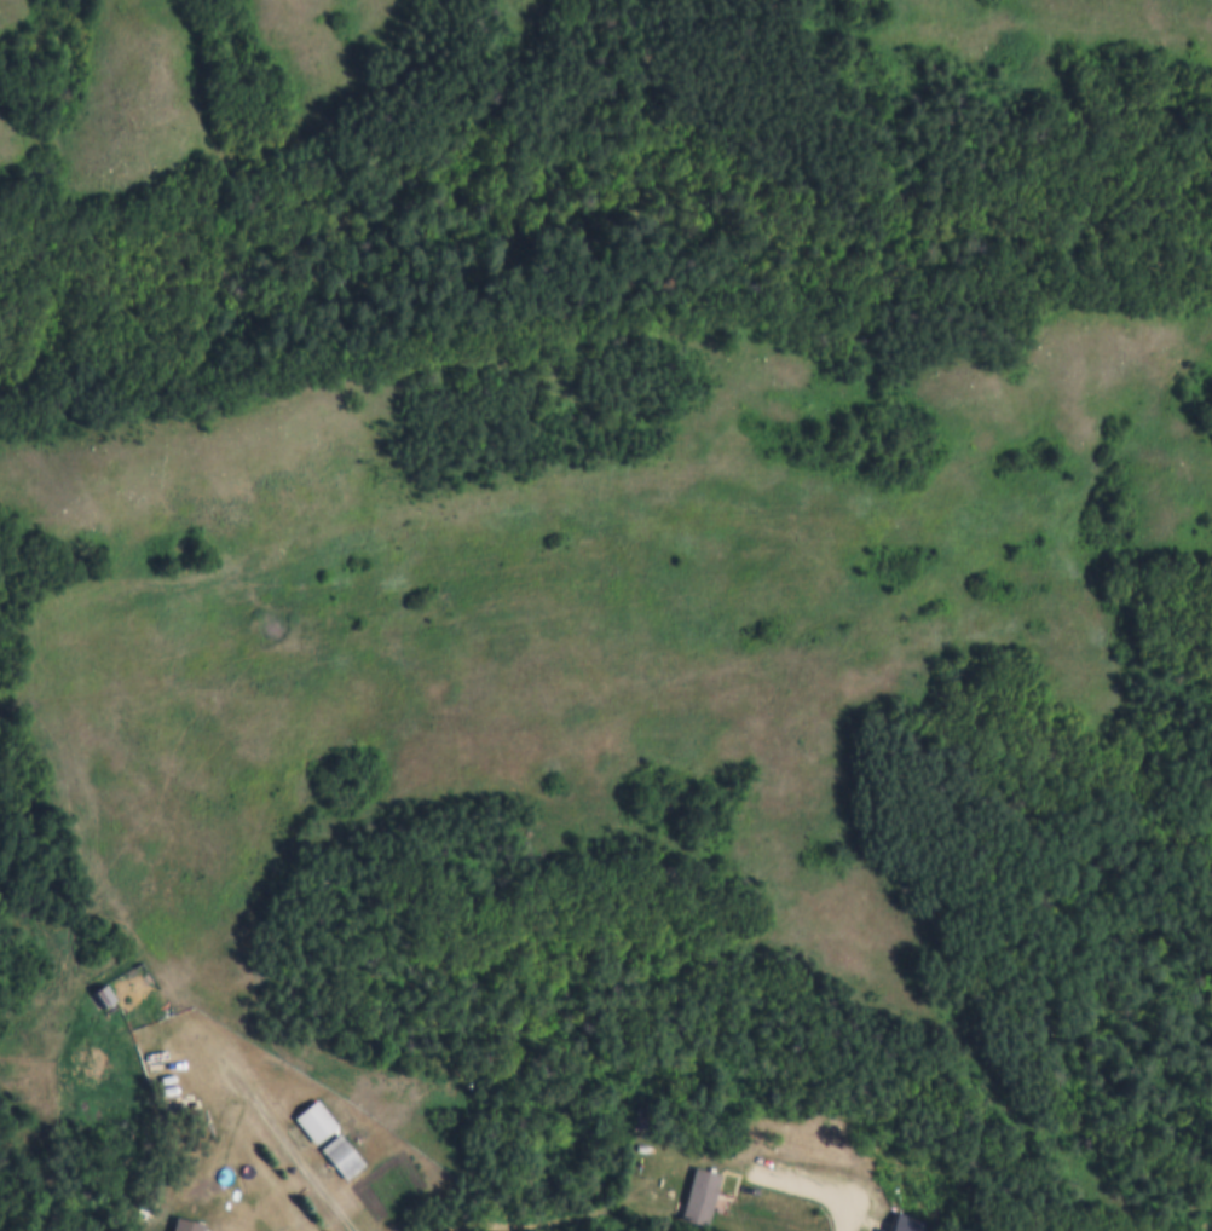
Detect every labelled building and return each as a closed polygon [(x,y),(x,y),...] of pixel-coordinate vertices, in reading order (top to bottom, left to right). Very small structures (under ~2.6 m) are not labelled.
[(91,987),(103,981),(112,998),(100,1005),(91,987)] [(193,1089),(192,1079),(164,1082),(165,1092),(193,1089)] [(319,1144),(339,1129),(364,1162),(346,1177),(319,1144)] [(698,1164),(722,1172),(704,1229),(680,1221),(698,1164)] [(927,1218),(922,1230),(889,1230),(898,1208),(927,1218)] [(201,1230),(205,1230),(170,1230),(174,1213),(203,1221),(201,1230)]
